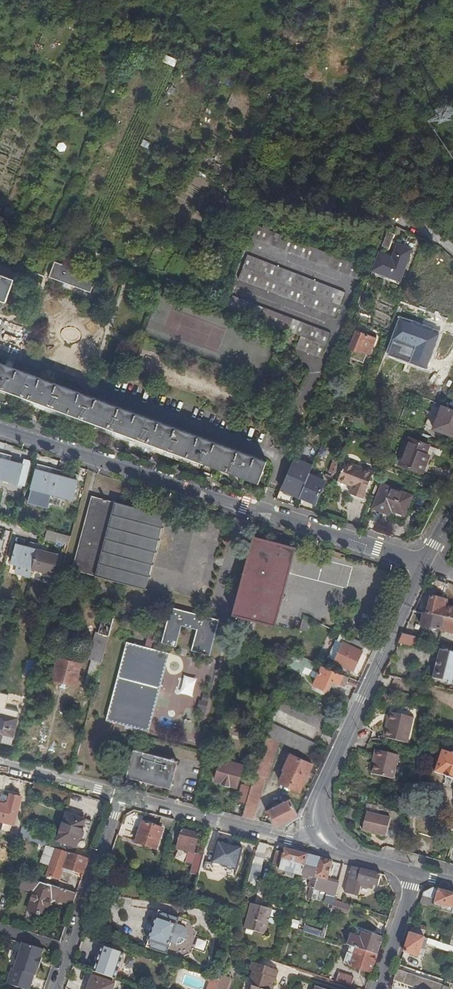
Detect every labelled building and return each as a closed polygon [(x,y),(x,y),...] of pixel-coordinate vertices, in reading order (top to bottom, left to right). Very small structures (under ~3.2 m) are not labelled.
[(253,238),(366,280),(371,268),(258,226),(253,238)] [(384,244),(392,247),(398,232),(390,228),(384,244)] [(381,252),(375,268),(402,279),(414,248),(404,244),(398,259),(381,252)] [(337,316),(346,293),(248,254),(239,278),(337,316)] [(96,277),(55,261),(49,276),(91,292),(96,277)] [(11,279),(0,275),(0,298),(4,299),(11,279)] [(233,294),(228,307),(236,310),(301,335),(296,348),(321,357),(330,332),(233,294)] [(441,333),(405,320),(398,337),(419,345),(413,361),(428,367),(441,333)] [(374,337),(357,330),(350,348),(364,354),(366,351),(371,353),(376,343),(372,341),(374,337)] [(393,347),(388,352),(391,359),(398,360),(402,354),(399,348),(393,347)] [(266,461),(0,363),(0,387),(75,415),(258,482),(266,461)] [(445,406),(434,402),(426,422),(425,426),(452,436),(452,409),(445,406)] [(328,431),(330,427),(311,419),(309,423),(328,431)] [(433,474),(438,459),(432,458),(433,454),(430,453),(432,446),(414,440),(406,465),(433,474)] [(31,462),(23,460),(22,465),(10,461),(11,457),(3,455),(0,465),(0,479),(17,484),(16,485),(24,487),(31,462)] [(375,473),(348,462),(341,481),(360,488),(356,499),(364,503),(375,473)] [(52,494),(59,470),(39,465),(33,488),(52,494)] [(68,472),(59,470),(52,494),(74,500),(78,480),(67,477),(68,472)] [(290,470),(283,489),(302,496),(309,478),(290,470)] [(67,477),(78,480),(80,475),(68,472),(67,477)] [(309,478),(302,496),(317,503),(321,493),(328,496),(332,483),(310,475),(309,478)] [(415,496),(385,485),(374,511),(387,516),(388,512),(407,520),(415,496)] [(122,585),(141,511),(93,497),(73,571),(122,585)] [(170,519),(141,511),(122,585),(150,592),(170,519)] [(68,547),(70,538),(49,533),(47,542),(68,547)] [(244,615),(264,537),(252,535),(233,613),(244,615)] [(295,545),(264,537),(244,615),(277,623),(295,545)] [(31,568),(32,568),(38,545),(31,543),(30,548),(17,544),(15,551),(13,558),(12,562),(15,563),(31,568)] [(38,545),(32,568),(53,574),(58,555),(46,552),(47,548),(38,545)] [(31,568),(15,563),(13,573),(28,578),(31,568)] [(429,614),(452,620),(452,606),(447,605),(448,600),(432,596),(429,614)] [(92,661),(85,688),(95,690),(106,645),(116,606),(104,603),(102,611),(104,612),(99,635),(94,633),(87,660),(92,661)] [(220,620),(171,607),(169,614),(167,623),(163,641),(176,645),(182,624),(197,628),(192,649),(211,654),(220,620)] [(167,623),(169,614),(154,610),(144,646),(151,649),(159,621),(167,623)] [(424,613),(422,625),(452,632),(452,620),(429,614),(424,613)] [(311,619),(305,616),(301,629),(307,630),(311,619)] [(346,634),(340,632),(337,640),(342,642),(335,660),(353,670),(366,643),(346,634)] [(418,637),(404,634),(400,642),(416,645),(418,637)] [(337,640),(336,639),(328,657),(335,660),(342,642),(337,640)] [(150,733),(172,655),(151,649),(144,646),(129,642),(106,720),(150,733)] [(442,649),(452,652),(452,645),(444,643),(442,649)] [(452,679),(452,652),(442,649),(441,649),(432,677),(452,682),(452,679)] [(316,669),(305,664),(307,659),(293,653),(287,672),(299,678),(302,671),(305,667),(315,671),(316,669)] [(32,679),(38,662),(28,658),(22,676),(32,679)] [(323,665),(307,658),(307,659),(305,664),(316,669),(321,671),(323,665)] [(75,686),(81,665),(59,659),(53,680),(75,686)] [(346,686),(350,676),(323,665),(321,671),(314,685),(326,690),(331,679),(335,681),(346,686)] [(186,675),(181,693),(194,696),(198,678),(186,675)] [(357,688),(360,681),(352,677),(349,684),(357,688)] [(330,692),(335,681),(331,679),(326,690),(330,692)] [(321,729),(327,716),(284,696),(279,708),(321,729)] [(206,710),(208,703),(201,701),(199,708),(206,710)] [(409,744),(414,719),(392,713),(384,738),(409,744)] [(17,719),(0,714),(0,741),(12,744),(17,719)] [(279,741),(310,755),(315,743),(271,722),(267,735),(279,741)] [(246,803),(242,816),(253,819),(266,776),(269,777),(279,741),(267,735),(254,779),(246,803)] [(175,761),(132,749),(126,774),(169,785),(175,761)] [(442,749),(435,771),(445,775),(445,777),(452,779),(452,778),(452,752),(452,753),(442,749)] [(391,780),(397,757),(373,752),(371,758),(376,760),(372,776),(391,780)] [(299,791),(311,764),(290,754),(278,781),(299,791)] [(216,780),(236,786),(242,765),(238,764),(238,760),(234,759),(233,763),(221,759),(216,780)] [(73,773),(80,775),(83,764),(76,762),(73,773)] [(237,800),(246,803),(254,779),(246,777),(244,783),(242,783),(237,800)] [(0,803),(0,820),(13,823),(20,796),(10,793),(9,796),(8,802),(5,804),(0,803)] [(5,804),(8,802),(9,796),(2,794),(0,796),(0,803),(5,804)] [(73,795),(71,805),(83,807),(84,806),(92,807),(94,798),(73,795)] [(297,815),(298,813),(290,797),(266,809),(273,824),(279,825),(297,815)] [(387,835),(391,818),(368,812),(364,829),(387,835)] [(57,840),(36,833),(37,828),(22,824),(19,836),(48,845),(57,848),(74,853),(76,845),(82,847),(91,820),(66,813),(57,840)] [(172,826),(174,817),(164,814),(162,823),(172,826)] [(154,847),(163,827),(144,819),(135,838),(154,847)] [(197,875),(203,853),(193,850),(198,832),(181,828),(177,846),(189,849),(183,871),(197,875)] [(213,855),(203,852),(203,853),(197,875),(194,884),(204,886),(206,879),(210,880),(214,865),(219,866),(222,864),(236,867),(242,845),(217,838),(213,855)] [(267,841),(258,839),(250,871),(257,874),(259,874),(267,841)] [(283,851),(276,849),(273,862),(275,863),(275,865),(279,866),(279,868),(301,874),(302,872),(307,851),(285,846),(283,851)] [(83,873),(88,858),(74,853),(57,848),(47,876),(59,880),(63,867),(83,873)] [(319,855),(307,851),(302,872),(305,873),(305,876),(310,877),(308,884),(310,885),(308,896),(312,897),(315,887),(317,880),(314,879),(319,855)] [(332,858),(319,855),(314,879),(317,880),(315,887),(326,890),(326,893),(335,895),(339,881),(327,877),(332,858)] [(381,871),(344,861),(341,875),(378,884),(381,871)] [(257,874),(250,871),(247,883),(254,886),(257,874)] [(73,903),(76,893),(24,877),(21,886),(35,890),(29,909),(46,915),(52,896),(73,903)] [(436,898),(439,887),(434,885),(423,892),(422,895),(436,898)] [(439,887),(436,898),(435,901),(452,906),(452,890),(439,887)] [(435,901),(436,898),(422,895),(420,901),(434,905),(435,901)] [(348,913),(351,904),(336,899),(333,907),(336,909),(348,913)] [(270,916),(271,908),(251,903),(244,928),(265,934),(268,921),(267,920),(268,915),(270,916)] [(334,920),(336,909),(333,907),(331,907),(328,918),(334,920)] [(167,953),(169,944),(170,940),(175,942),(176,939),(179,940),(181,933),(174,930),(177,923),(179,915),(158,908),(146,946),(167,953)] [(303,920),(293,917),(291,925),(292,925),(300,928),(303,920)] [(186,926),(177,923),(174,930),(181,933),(179,940),(176,939),(175,942),(180,944),(183,942),(187,930),(186,926)] [(303,929),(323,936),(325,930),(305,923),(303,929)] [(413,923),(410,932),(422,936),(425,928),(413,923)] [(377,953),(382,936),(363,930),(361,937),(352,934),(348,944),(357,947),(377,953)] [(410,932),(404,950),(418,955),(420,948),(424,949),(426,943),(428,938),(422,936),(410,932)] [(428,938),(426,943),(436,946),(438,942),(428,938)] [(199,939),(196,949),(206,952),(209,941),(199,939)] [(450,946),(438,942),(436,946),(452,952),(452,946),(450,946)] [(23,944),(20,951),(17,953),(15,958),(17,961),(15,968),(12,968),(7,983),(26,988),(29,988),(34,975),(35,975),(38,968),(39,968),(42,958),(41,958),(43,950),(23,944)] [(97,962),(94,971),(115,979),(124,953),(103,945),(101,952),(103,953),(99,963),(97,962)] [(371,970),(377,953),(357,947),(355,953),(346,951),(343,961),(371,970)] [(252,960),(249,969),(253,970),(250,979),(252,984),(250,988),(270,988),(274,976),(275,977),(278,969),(252,960)] [(214,962),(209,975),(213,977),(220,979),(221,974),(224,965),(214,962)] [(394,980),(417,987),(422,988),(442,988),(443,984),(397,969),(394,980)] [(338,981),(353,986),(356,976),(341,971),(338,981)] [(217,986),(216,988),(226,988),(229,977),(221,974),(220,979),(217,986)] [(220,979),(213,977),(209,975),(207,975),(206,978),(209,979),(206,988),(216,988),(217,986),(220,979)] [(114,983),(93,976),(88,988),(111,988),(114,983)]
